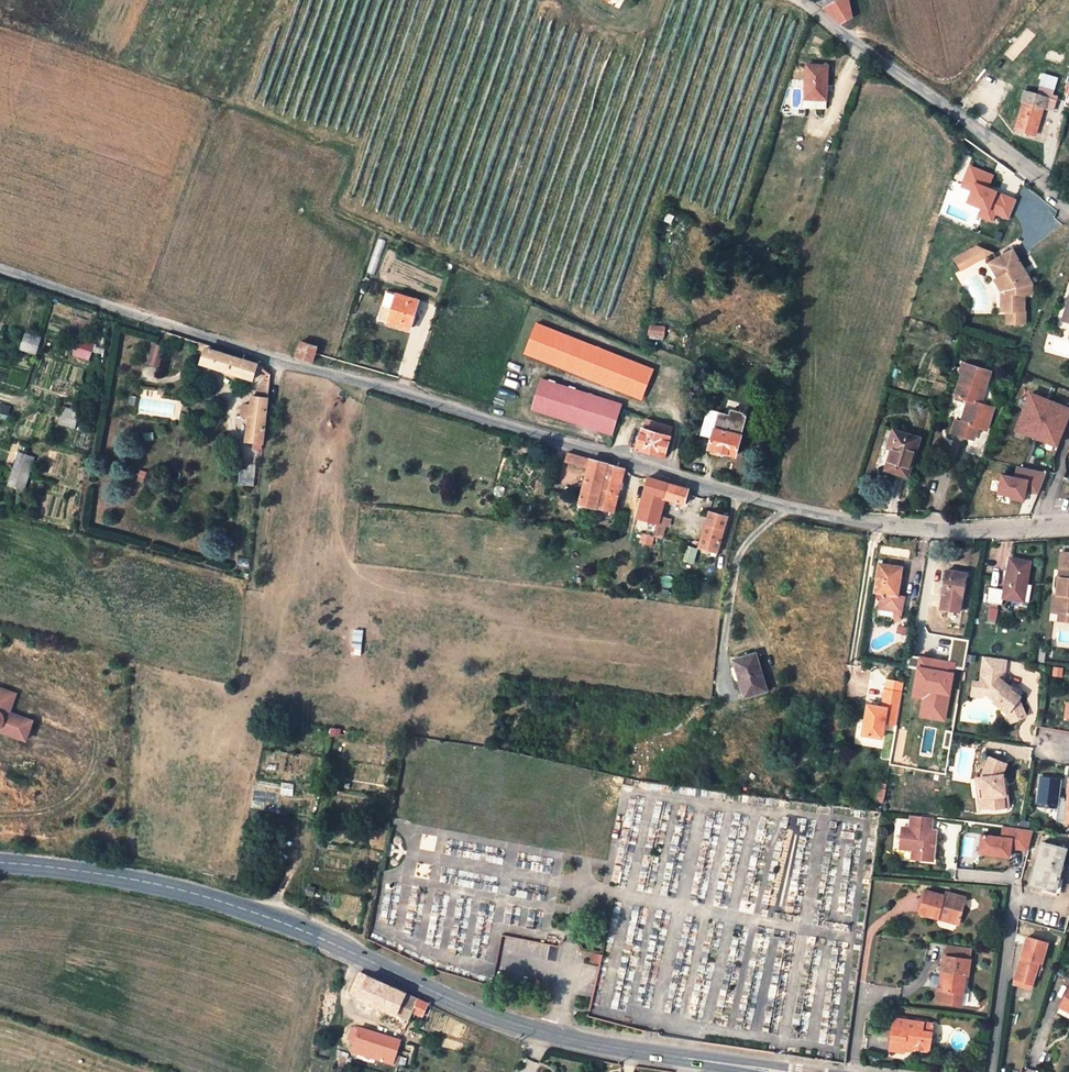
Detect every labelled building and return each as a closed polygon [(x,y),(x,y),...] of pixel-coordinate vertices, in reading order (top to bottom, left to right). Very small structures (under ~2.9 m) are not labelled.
[(837,0),(815,0),(825,9),(837,0)] [(825,9),(841,23),(852,16),(848,0),(837,0),(825,9)] [(824,65),(802,65),(802,100),(824,100),(824,65)] [(1052,109),(1056,97),(1048,94),(1047,96),(1026,90),(1022,100),(1024,100),(1015,128),(1035,134),(1044,107),(1052,109)] [(988,172),(980,169),(972,189),(991,198),(995,191),(1001,193),(1005,184),(987,175),(988,172)] [(975,245),(952,258),(960,272),(993,252),(975,245)] [(1028,294),(1029,286),(1018,281),(1012,269),(1018,265),(1011,251),(989,263),(998,278),(993,281),(999,291),(1006,291),(1006,299),(1012,299),(1012,311),(1022,311),(1022,294),(1028,294)] [(1018,281),(1029,286),(1018,265),(1012,269),(1018,281)] [(375,319),(387,323),(397,292),(384,288),(375,319)] [(1006,291),(999,291),(999,311),(1006,311),(1012,311),(1012,299),(1006,299),(1006,291)] [(419,300),(397,292),(387,323),(406,329),(412,310),(415,311),(419,300)] [(1022,311),(1012,311),(1012,326),(1024,326),(1023,311),(1022,311)] [(651,363),(538,320),(527,350),(640,393),(651,363)] [(648,322),(648,333),(662,333),(662,323),(648,322)] [(24,335),(23,340),(20,351),(36,354),(40,339),(24,335)] [(89,357),(91,349),(93,342),(79,338),(77,345),(75,353),(89,357)] [(295,357),(312,362),(317,344),(301,339),(295,357)] [(196,348),(202,350),(205,343),(199,341),(196,348)] [(210,344),(205,343),(202,350),(199,361),(249,377),(253,361),(209,346),(210,344)] [(167,348),(153,344),(148,365),(161,369),(167,348)] [(951,434),(969,439),(974,425),(979,427),(987,429),(995,407),(980,402),(986,382),(963,375),(956,398),(967,401),(961,422),(954,421),(951,434)] [(617,406),(541,376),(529,407),(606,436),(617,406)] [(249,395),(248,405),(246,418),(243,441),(252,443),(261,443),(267,381),(261,379),(256,396),(249,395)] [(1028,389),(1014,425),(1055,440),(1068,404),(1028,389)] [(237,416),(246,418),(248,405),(239,404),(237,416)] [(699,430),(711,433),(713,427),(724,430),(726,427),(731,428),(730,432),(739,434),(747,411),(730,406),(728,410),(707,404),(699,430)] [(75,426),(77,418),(79,410),(64,405),(62,413),(59,422),(75,426)] [(661,454),(670,423),(642,415),(639,428),(634,427),(629,444),(661,454)] [(974,425),(969,439),(974,441),(979,427),(974,425)] [(713,427),(711,433),(707,447),(733,454),(739,434),(730,432),(731,428),(726,427),(724,430),(713,427)] [(906,471),(917,434),(892,427),(886,445),(890,446),(884,464),(906,471)] [(580,455),(565,450),(563,459),(584,465),(575,501),(612,511),(624,468),(580,455)] [(18,452),(14,468),(10,484),(15,485),(26,488),(31,473),(35,457),(25,454),(18,452)] [(256,455),(239,454),(237,484),(254,485),(256,455)] [(1039,490),(1046,468),(1017,462),(1015,473),(1002,471),(998,489),(1011,492),(1010,495),(1024,497),(1027,483),(1031,484),(1031,488),(1039,490)] [(661,498),(665,480),(647,475),(646,478),(637,481),(638,486),(646,484),(636,517),(654,522),(661,498)] [(665,480),(661,498),(681,504),(684,500),(688,487),(665,480)] [(697,546),(708,549),(715,551),(727,515),(708,510),(697,546)] [(662,524),(654,522),(651,535),(659,537),(662,524)] [(1061,550),(1059,575),(1056,602),(1060,603),(1059,611),(1068,612),(1068,551),(1061,550)] [(106,553),(94,551),(92,563),(103,565),(106,553)] [(1002,596),(1022,600),(1025,582),(1029,560),(1009,556),(1003,588),(988,585),(985,600),(1001,603),(1002,596)] [(897,596),(902,567),(880,563),(875,592),(882,593),(879,608),(901,611),(904,597),(897,596)] [(947,570),(945,581),(944,586),(942,595),(943,595),(941,604),(959,607),(960,598),(961,598),(966,573),(947,570)] [(1056,602),(1059,575),(1055,575),(1051,610),(1059,611),(1060,603),(1056,602)] [(1025,582),(1022,600),(1027,601),(1030,585),(1027,585),(1028,583),(1025,582)] [(1059,611),(1058,618),(1068,620),(1068,612),(1059,611)] [(349,652),(360,654),(364,629),(353,627),(349,652)] [(735,658),(745,689),(746,695),(767,688),(756,652),(735,658)] [(1007,690),(1009,687),(1003,681),(1006,658),(984,655),(980,681),(973,680),(973,688),(980,689),(980,686),(986,687),(986,692),(983,696),(990,702),(991,701),(1004,713),(1005,712),(1009,723),(1023,718),(1018,701),(1017,701),(1014,699),(1011,696),(1012,694),(1007,690)] [(915,696),(924,698),(920,717),(945,721),(954,664),(921,658),(915,696)] [(885,679),(884,689),(902,691),(904,681),(885,679)] [(982,697),(983,696),(986,692),(986,687),(980,686),(980,689),(973,688),(972,695),(982,697)] [(1011,696),(1014,699),(1019,693),(1011,686),(1009,687),(1007,690),(1012,694),(1011,696)] [(0,687),(0,733),(23,741),(31,719),(9,712),(15,693),(0,687)] [(881,706),(878,705),(878,710),(873,709),(874,705),(864,704),(860,733),(880,736),(883,721),(897,723),(902,691),(884,689),(881,706)] [(1003,794),(1005,793),(1002,774),(1006,763),(991,757),(982,777),(981,778),(983,798),(979,798),(981,808),(992,806),(993,809),(1004,807),(1003,794)] [(1060,778),(1040,776),(1037,801),(1057,803),(1060,778)] [(900,848),(913,850),(912,859),(933,861),(936,830),(931,830),(933,817),(910,815),(909,828),(902,827),(900,848)] [(1010,855),(1011,847),(1028,849),(1030,829),(1003,827),(1002,836),(980,834),(979,853),(1010,855)] [(1066,850),(1043,843),(1031,884),(1056,890),(1066,850)] [(935,917),(939,918),(940,914),(952,916),(960,919),(966,898),(960,896),(958,896),(950,893),(950,894),(943,892),(943,895),(928,891),(927,894),(921,893),(916,916),(935,919),(935,917)] [(940,914),(939,918),(959,924),(960,919),(952,916),(940,914)] [(1042,962),(1047,942),(1028,937),(1015,979),(1032,984),(1036,974),(1040,961),(1042,962)] [(946,946),(944,958),(971,962),(972,950),(946,946)] [(601,955),(591,953),(589,962),(599,964),(601,955)] [(971,962),(944,958),(941,984),(944,984),(943,992),(938,991),(937,1003),(959,1006),(961,994),(964,994),(967,976),(969,977),(971,962)] [(386,1021),(404,1029),(413,1011),(423,1015),(429,1003),(360,971),(350,993),(390,1011),(386,1021)] [(1031,988),(1032,984),(1015,979),(1014,983),(1031,988)] [(929,1049),(932,1031),(924,1030),(925,1021),(896,1017),(891,1049),(904,1051),(905,1046),(929,1049)] [(933,1023),(925,1021),(924,1030),(932,1031),(933,1023)] [(355,1039),(352,1049),(393,1062),(400,1041),(360,1025),(358,1028),(352,1026),(348,1036),(355,1039)] [(704,1043),(730,1046),(732,1038),(706,1034),(704,1043)] [(746,1040),(744,1048),(769,1052),(771,1044),(746,1040)]
